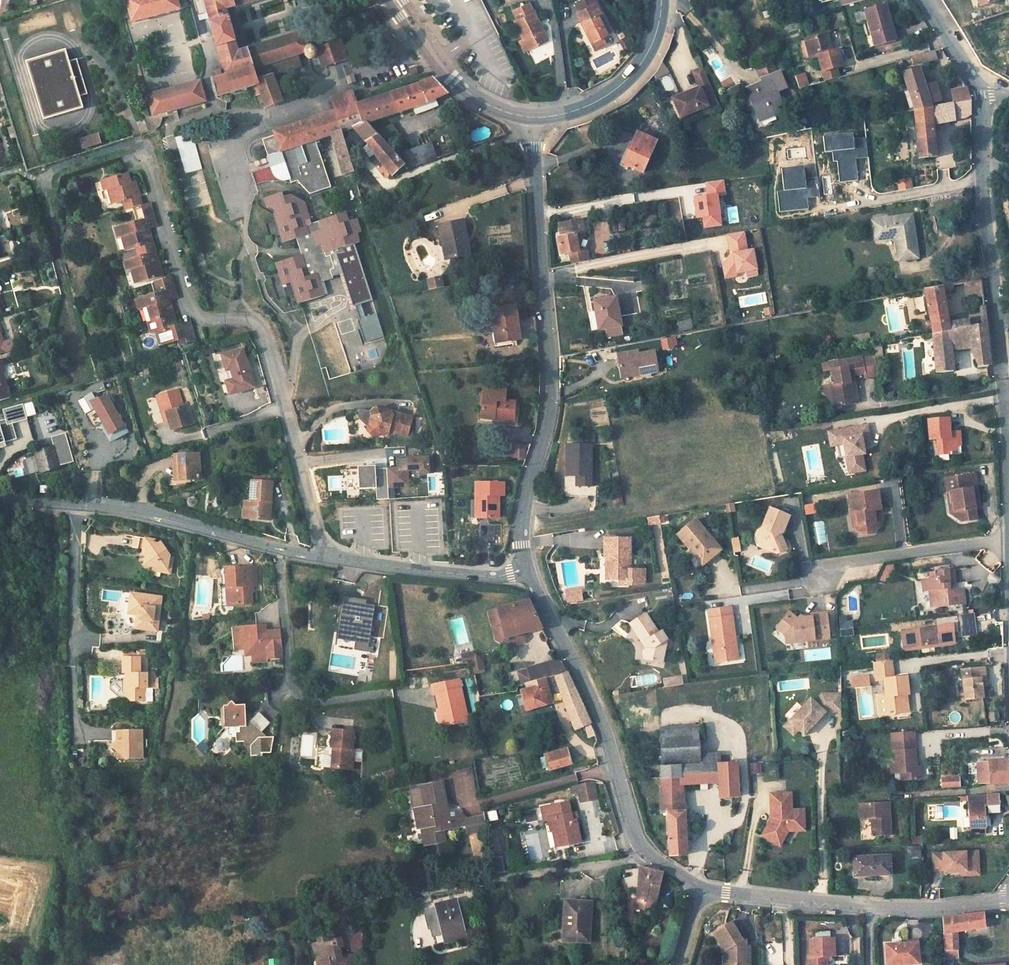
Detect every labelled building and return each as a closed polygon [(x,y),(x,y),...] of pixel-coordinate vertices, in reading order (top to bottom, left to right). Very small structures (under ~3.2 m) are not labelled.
[(125,0),(119,2),(124,18),(130,16),(131,22),(180,9),(177,0),(125,0)] [(225,75),(211,79),(215,97),(221,95),(222,98),(228,95),(227,93),(252,86),(254,96),(261,94),(265,107),(282,101),(273,75),(298,66),(295,55),(304,52),(305,54),(307,56),(308,57),(312,58),(315,56),(316,53),(318,53),(323,67),(347,59),(340,39),(316,48),(315,46),(313,45),(312,45),(308,45),(303,31),(244,50),(238,52),(226,9),(232,7),(253,0),(205,0),(225,75)] [(576,3),(580,11),(577,12),(582,22),(585,21),(589,30),(594,39),(611,31),(602,12),(600,12),(596,4),(597,3),(596,0),(581,0),(576,3)] [(529,2),(513,10),(518,19),(514,20),(523,38),(526,36),(531,48),(547,40),(529,2)] [(865,10),(876,46),(896,41),(885,5),(865,10)] [(232,7),(226,9),(238,52),(244,50),(232,7)] [(981,20),(967,25),(969,33),(976,32),(974,27),(983,25),(981,20)] [(818,56),(822,71),(824,81),(838,77),(835,67),(842,65),(838,50),(832,52),(827,33),(807,39),(812,58),(818,56)] [(523,38),(518,40),(524,51),(531,48),(526,36),(523,38)] [(631,53),(626,42),(620,45),(625,56),(631,53)] [(80,96),(87,93),(83,80),(80,81),(78,73),(81,72),(77,59),(69,61),(66,49),(26,61),(43,120),(83,108),(80,96)] [(935,50),(911,57),(913,64),(922,61),(922,64),(937,59),(935,50)] [(679,117),(707,106),(706,104),(715,100),(700,67),(691,71),(698,87),(671,99),(679,117)] [(913,108),(914,110),(931,107),(930,105),(942,101),(935,83),(925,87),(919,68),(902,73),(908,92),(913,108)] [(808,86),(804,74),(795,77),(798,89),(808,86)] [(366,122),(407,109),(414,107),(416,112),(416,113),(428,109),(439,104),(436,98),(447,93),(432,78),(420,82),(420,83),(363,102),(359,103),(366,122)] [(771,80),(747,89),(760,121),(783,111),(771,80)] [(148,95),(147,95),(153,115),(163,113),(184,106),(204,100),(199,81),(148,95)] [(966,87),(950,90),(952,103),(953,102),(970,99),(966,87)] [(352,92),(331,98),(336,111),(356,104),(352,92)] [(908,92),(904,93),(909,109),(913,108),(908,92)] [(970,99),(953,102),(955,121),(963,120),(971,114),(970,99)] [(457,102),(452,109),(462,116),(467,109),(457,102)] [(931,107),(914,110),(919,158),(936,157),(933,124),(944,122),(945,126),(949,125),(949,122),(955,121),(953,102),(952,103),(931,107)] [(336,111),(335,112),(341,131),(353,127),(366,122),(359,103),(356,104),(336,111)] [(409,115),(416,112),(414,107),(407,109),(409,115)] [(288,127),(273,132),(274,135),(280,152),(316,140),(331,135),(342,175),(354,172),(341,131),(335,112),(288,127)] [(366,122),(353,127),(366,141),(377,134),(366,122)] [(391,124),(378,131),(389,144),(399,137),(391,124)] [(488,126),(474,130),(478,140),(491,136),(488,126)] [(656,140),(636,132),(622,164),(642,172),(656,140)] [(202,169),(191,133),(174,138),(184,174),(202,169)] [(377,134),(366,141),(379,161),(392,176),(404,165),(377,134)] [(81,139),(84,148),(99,143),(97,135),(81,139)] [(280,152),(274,135),(261,139),(267,156),(272,172),(285,168),(283,162),(273,165),(270,155),(280,152)] [(316,140),(280,152),(283,162),(285,168),(288,166),(304,174),(325,167),(316,140)] [(431,143),(403,153),(408,169),(436,159),(431,143)] [(121,174),(101,180),(103,191),(107,189),(111,204),(122,200),(125,210),(141,204),(136,186),(131,187),(130,182),(127,173),(121,174)] [(907,179),(897,181),(899,192),(906,191),(907,201),(913,199),(912,190),(910,176),(906,176),(907,179)] [(694,196),(697,219),(703,218),(704,228),(723,226),(720,195),(726,194),(725,179),(706,181),(707,194),(694,196)] [(931,183),(916,186),(916,189),(918,199),(933,196),(931,183)] [(273,213),(304,203),(299,201),(298,203),(294,204),(293,198),(289,195),(282,197),(281,193),(272,196),(275,207),(273,213)] [(263,198),(267,210),(273,213),(275,207),(272,196),(263,198)] [(315,223),(311,224),(304,203),(273,213),(276,221),(280,219),(284,232),(280,234),(283,243),(296,239),(299,247),(303,245),(306,254),(301,255),(275,263),(278,272),(282,271),(287,284),(291,283),(295,281),(299,294),(294,295),(297,304),(324,296),(319,283),(333,279),(332,277),(330,270),(334,268),(331,260),(327,261),(324,253),(355,244),(358,242),(356,234),(360,233),(356,219),(347,222),(344,213),(318,222),(320,226),(316,227),(315,223)] [(151,206),(142,209),(144,218),(146,224),(147,224),(155,222),(151,206)] [(729,208),(730,221),(738,220),(737,207),(729,208)] [(911,215),(871,220),(874,239),(890,236),(890,235),(894,234),(898,260),(918,258),(911,215)] [(144,218),(141,219),(145,234),(149,233),(148,228),(147,224),(146,224),(144,218)] [(141,219),(114,227),(117,237),(121,236),(125,235),(129,250),(135,248),(153,243),(149,233),(145,234),(141,219)] [(280,219),(276,221),(280,234),(284,232),(280,219)] [(463,220),(438,225),(442,244),(447,243),(450,258),(470,254),(463,220)] [(581,220),(562,223),(564,237),(559,238),(562,254),(569,253),(572,264),(589,261),(587,248),(578,250),(576,238),(584,236),(581,220)] [(743,232),(727,235),(731,254),(729,258),(723,266),(725,278),(735,277),(737,273),(747,271),(756,269),(753,250),(747,251),(743,232)] [(125,235),(121,236),(125,251),(129,250),(125,235)] [(153,243),(135,248),(138,256),(123,260),(127,270),(130,269),(134,268),(139,283),(162,276),(153,243)] [(373,301),(355,244),(324,253),(327,261),(331,260),(334,268),(330,270),(332,277),(336,276),(335,273),(343,271),(344,273),(354,307),(357,306),(362,304),(373,301)] [(134,268),(130,269),(134,284),(139,283),(134,268)] [(282,271),(278,272),(282,285),(287,284),(282,271)] [(171,276),(162,279),(165,291),(167,296),(168,296),(169,300),(177,298),(176,294),(172,279),(171,276)] [(982,279),(964,282),(966,299),(983,296),(982,279)] [(433,288),(442,287),(441,280),(432,282),(433,288)] [(295,281),(291,283),(294,295),(299,294),(295,281)] [(941,286),(924,290),(930,319),(947,316),(943,292),(941,286)] [(169,300),(168,296),(167,296),(165,291),(161,292),(165,306),(170,305),(169,300)] [(161,292),(135,299),(138,309),(142,308),(146,307),(150,322),(173,314),(170,305),(165,306),(161,292)] [(615,297),(594,301),(596,316),(599,316),(601,329),(621,326),(615,297)] [(384,337),(377,314),(366,317),(362,304),(357,306),(361,319),(359,320),(366,342),(384,337)] [(982,322),(988,321),(986,305),(980,306),(982,322)] [(515,306),(489,309),(490,319),(492,318),(494,332),(498,332),(499,342),(520,339),(515,306)] [(763,308),(765,316),(775,314),(773,306),(763,308)] [(146,307),(142,308),(146,323),(150,322),(146,307)] [(150,322),(146,323),(149,333),(153,332),(157,330),(162,345),(177,341),(184,338),(186,343),(195,340),(191,325),(177,329),(176,325),(173,314),(150,322)] [(947,316),(930,319),(932,334),(949,331),(948,323),(947,316)] [(968,319),(948,323),(949,331),(970,327),(968,319)] [(190,320),(176,325),(177,329),(191,325),(190,320)] [(691,320),(678,323),(679,331),(692,329),(691,320)] [(991,363),(986,324),(949,331),(932,334),(936,373),(954,371),(951,350),(978,346),(974,359),(977,367),(988,366),(991,363)] [(157,330),(153,332),(157,346),(162,345),(157,330)] [(879,335),(864,338),(866,346),(881,343),(879,335)] [(677,348),(677,336),(661,337),(662,348),(677,348)] [(881,346),(874,347),(875,359),(883,358),(881,346)] [(242,349),(224,354),(228,369),(230,369),(233,379),(228,381),(225,382),(229,395),(254,387),(242,349)] [(637,351),(617,355),(621,374),(632,373),(633,376),(658,371),(654,352),(638,355),(637,351)] [(861,358),(836,362),(837,370),(832,371),(834,385),(824,386),(826,396),(835,407),(857,403),(853,381),(852,382),(850,375),(864,373),(861,358)] [(0,361),(0,399),(9,396),(1,371),(4,370),(1,360),(0,361)] [(226,370),(225,371),(228,381),(233,379),(230,369),(228,369),(226,370)] [(513,424),(514,402),(504,401),(505,390),(483,388),(483,394),(479,395),(478,403),(482,406),(481,412),(494,413),(493,421),(493,422),(513,424)] [(177,389),(160,394),(162,403),(159,404),(162,413),(165,412),(168,420),(171,430),(192,423),(186,405),(182,406),(177,389)] [(97,402),(94,395),(87,399),(95,412),(96,411),(92,404),(97,402)] [(128,433),(111,403),(114,401),(112,397),(97,402),(92,404),(96,411),(95,412),(86,417),(94,430),(105,433),(111,443),(128,433)] [(2,409),(5,418),(0,420),(0,443),(17,438),(12,423),(27,418),(23,403),(2,409)] [(29,419),(36,416),(32,404),(24,407),(29,419)] [(392,416),(390,413),(385,414),(384,408),(381,406),(374,407),(371,409),(372,415),(370,416),(369,421),(370,422),(366,425),(366,429),(371,435),(376,436),(379,434),(380,433),(382,436),(387,435),(388,431),(407,436),(412,419),(393,413),(392,416)] [(494,413),(481,412),(480,420),(493,421),(494,413)] [(948,418),(928,420),(929,440),(937,439),(938,454),(956,453),(955,446),(960,445),(960,437),(950,438),(949,432),(948,418)] [(863,443),(860,425),(827,431),(829,445),(836,444),(840,466),(845,465),(846,473),(857,471),(854,454),(853,447),(855,446),(855,444),(863,443)] [(829,445),(827,431),(820,432),(823,447),(829,445)] [(34,451),(40,471),(57,466),(57,465),(72,461),(64,432),(49,436),(52,445),(34,451)] [(512,446),(496,445),(496,456),(512,456),(512,446)] [(591,445),(567,445),(566,475),(576,475),(578,475),(579,485),(591,485),(591,445)] [(525,448),(515,448),(515,459),(525,459),(525,448)] [(198,453),(174,455),(175,466),(179,465),(180,480),(200,479),(198,453)] [(397,467),(387,468),(388,488),(409,486),(408,471),(418,470),(418,474),(429,473),(428,457),(396,459),(397,467)] [(375,465),(357,467),(359,489),(376,488),(376,499),(388,499),(388,488),(387,468),(375,468),(375,465)] [(954,492),(958,517),(964,521),(980,518),(979,512),(977,501),(981,500),(977,474),(952,478),(948,479),(950,492),(954,492)] [(271,481),(251,480),(250,502),(249,515),(249,518),(269,519),(271,481)] [(503,483),(475,483),(475,501),(478,501),(478,518),(498,518),(499,505),(495,504),(495,495),(504,495),(503,483)] [(591,485),(579,485),(579,487),(579,496),(590,496),(591,485)] [(579,487),(564,487),(564,496),(579,496),(579,487)] [(877,510),(874,492),(846,496),(849,514),(853,514),(854,522),(851,527),(862,535),(872,533),(876,527),(874,517),(873,517),(872,510),(877,510)] [(958,517),(954,492),(950,492),(954,514),(958,517)] [(622,495),(614,496),(615,505),(623,504),(622,495)] [(790,515),(770,508),(765,525),(761,526),(757,536),(756,536),(761,547),(762,546),(770,549),(779,552),(789,547),(785,539),(782,538),(780,533),(784,532),(790,515)] [(659,515),(649,517),(647,517),(649,525),(660,523),(659,515)] [(691,525),(678,543),(691,553),(693,549),(711,562),(722,546),(691,525)] [(731,538),(733,553),(742,552),(740,537),(731,538)] [(170,557),(161,544),(158,546),(154,546),(154,542),(135,538),(133,550),(143,551),(147,552),(146,558),(146,560),(150,567),(154,568),(162,569),(161,573),(171,575),(172,571),(174,559),(170,559),(170,557)] [(610,557),(610,579),(619,579),(619,585),(631,585),(644,582),(645,569),(629,569),(629,538),(606,538),(606,557),(610,557)] [(711,562),(693,549),(691,553),(708,566),(711,562)] [(884,568),(887,576),(895,574),(893,565),(884,568)] [(229,567),(229,586),(222,586),(223,605),(228,605),(228,596),(232,596),(232,604),(252,604),(251,586),(257,586),(257,567),(229,567)] [(952,570),(929,573),(930,581),(922,582),(923,593),(929,592),(930,601),(936,600),(937,608),(963,604),(961,589),(948,591),(947,584),(954,584),(952,570)] [(342,596),(343,596),(345,589),(343,586),(334,585),(332,594),(342,596)] [(159,621),(162,597),(132,593),(130,607),(136,615),(138,615),(142,616),(141,619),(138,619),(137,628),(154,630),(155,621),(159,621)] [(566,597),(567,606),(583,604),(582,594),(566,597)] [(343,596),(342,596),(340,609),(344,610),(340,636),(369,640),(375,605),(365,603),(365,607),(359,606),(360,599),(343,596)] [(517,634),(542,627),(529,601),(497,609),(488,612),(492,626),(501,623),(505,637),(517,634)] [(712,618),(715,651),(718,651),(719,661),(731,660),(737,659),(735,644),(737,644),(734,624),(733,624),(732,616),(731,608),(711,611),(712,618)] [(804,636),(808,640),(830,637),(827,612),(812,614),(812,617),(806,618),(805,619),(802,617),(800,619),(792,613),(779,629),(787,635),(787,642),(797,641),(796,637),(804,636)] [(658,632),(646,614),(631,624),(640,640),(643,638),(648,646),(646,660),(660,663),(664,649),(660,643),(666,640),(660,631),(658,632)] [(855,627),(854,617),(839,618),(840,628),(855,627)] [(505,637),(501,623),(492,626),(495,640),(505,637)] [(265,632),(258,625),(244,626),(245,634),(240,639),(235,640),(236,650),(252,649),(252,662),(268,660),(268,659),(283,658),(282,647),(280,631),(265,632)] [(244,626),(234,627),(235,640),(240,639),(245,634),(244,626)] [(938,626),(900,631),(903,648),(955,642),(954,631),(938,633),(938,626)] [(507,647),(520,643),(517,634),(505,637),(507,647)] [(646,660),(648,646),(643,638),(640,640),(644,646),(642,660),(646,660)] [(330,654),(330,666),(356,667),(357,654),(330,654)] [(459,664),(472,662),(477,656),(474,654),(458,657),(459,664)] [(473,669),(481,668),(480,658),(477,656),(472,662),(473,669)] [(148,657),(124,657),(124,673),(131,673),(131,678),(126,678),(123,681),(123,692),(127,697),(135,697),(135,702),(145,702),(153,702),(153,689),(145,689),(145,683),(148,683),(148,677),(148,657)] [(877,661),(879,677),(897,674),(895,659),(877,661)] [(559,660),(528,669),(531,683),(566,672),(564,669),(561,662),(560,662),(559,660)] [(961,670),(965,700),(983,698),(981,686),(981,678),(985,677),(983,667),(961,670)] [(531,683),(528,684),(530,690),(522,692),(522,695),(526,708),(534,705),(550,701),(546,686),(550,685),(551,687),(558,685),(568,710),(581,704),(566,672),(531,683)] [(870,675),(852,676),(853,687),(870,687),(870,675)] [(910,694),(907,676),(897,677),(885,679),(887,696),(885,696),(887,714),(909,712),(907,701),(906,700),(905,695),(910,694)] [(458,679),(432,684),(434,694),(437,693),(440,710),(443,709),(446,725),(467,720),(458,679)] [(680,679),(668,680),(669,688),(681,686),(680,679)] [(798,728),(804,734),(825,712),(823,711),(826,708),(829,711),(841,711),(841,693),(822,694),(814,702),(811,699),(790,721),(798,728)] [(522,695),(518,697),(522,710),(522,712),(535,709),(534,705),(526,708),(522,695)] [(581,704),(568,710),(572,719),(585,713),(581,704)] [(244,705),(227,706),(225,709),(227,711),(223,716),(223,725),(226,727),(228,727),(239,726),(239,732),(235,732),(235,738),(235,742),(245,742),(250,746),(251,757),(262,756),(262,752),(269,752),(272,737),(266,737),(261,734),(249,722),(248,724),(245,722),(244,705)] [(1000,722),(999,711),(990,712),(991,722),(1000,722)] [(270,724),(257,712),(249,722),(261,734),(270,724)] [(585,713),(572,719),(576,729),(585,726),(588,738),(595,736),(585,713)] [(790,721),(785,726),(793,734),(798,728),(790,721)] [(239,726),(228,727),(228,734),(231,734),(231,738),(235,738),(235,732),(239,732),(239,726)] [(134,730),(117,730),(117,740),(112,746),(118,752),(123,751),(126,753),(125,759),(143,759),(143,734),(134,734),(134,730)] [(354,732),(333,730),(332,748),(333,748),(332,768),(352,770),(353,748),(352,748),(354,732)] [(698,733),(660,735),(662,765),(700,763),(698,733)] [(223,738),(214,743),(220,752),(228,746),(223,738)] [(913,760),(912,741),(891,742),(891,750),(894,750),(895,762),(895,771),(900,771),(901,778),(918,777),(918,765),(910,766),(910,761),(913,760)] [(363,749),(353,748),(352,764),(361,764),(363,749)] [(567,750),(545,756),(549,769),(571,763),(567,750)] [(720,754),(705,755),(706,765),(707,765),(718,765),(720,765),(720,754)] [(977,762),(978,784),(1008,782),(1008,766),(1008,760),(977,762)] [(751,763),(751,773),(762,773),(761,763),(751,763)] [(739,797),(737,764),(720,765),(718,765),(719,783),(720,798),(739,797)] [(709,784),(707,765),(706,765),(661,768),(661,803),(684,802),(683,785),(709,784)] [(718,765),(707,765),(709,784),(719,783),(718,765)] [(959,778),(942,778),(942,787),(959,786),(959,778)] [(598,797),(594,782),(586,782),(570,786),(572,793),(579,791),(582,801),(598,797)] [(419,790),(411,791),(418,828),(424,827),(428,847),(446,843),(443,829),(467,825),(468,834),(487,831),(484,815),(466,819),(464,810),(456,811),(458,820),(449,822),(447,813),(447,811),(442,812),(441,805),(445,804),(441,783),(418,787),(419,790)] [(790,794),(770,795),(771,812),(774,812),(774,820),(771,820),(766,828),(773,832),(769,840),(780,846),(787,832),(804,831),(803,811),(791,811),(790,794)] [(984,806),(987,806),(988,808),(1000,807),(999,795),(967,797),(968,801),(969,818),(964,818),(962,819),(963,828),(970,828),(975,828),(975,834),(985,833),(984,828),(986,827),(984,806)] [(568,802),(541,808),(544,821),(549,820),(549,824),(545,824),(547,832),(555,831),(559,846),(580,841),(576,821),(572,822),(568,802)] [(684,802),(661,803),(662,813),(668,814),(670,855),(687,855),(684,802)] [(889,802),(859,803),(860,819),(872,818),(873,836),(891,835),(889,802)] [(534,809),(523,812),(525,822),(536,820),(534,809)] [(489,822),(498,820),(497,810),(488,812),(489,822)] [(456,811),(447,813),(449,822),(458,820),(456,811)] [(773,832),(766,828),(762,837),(769,840),(773,832)] [(555,831),(547,832),(551,848),(559,846),(555,831)] [(923,844),(923,836),(912,836),(912,844),(923,844)] [(920,847),(909,848),(909,858),(921,858),(920,847)] [(978,851),(933,854),(934,870),(944,870),(944,872),(961,871),(979,870),(978,851)] [(889,856),(854,857),(855,872),(872,871),(872,875),(890,874),(889,856)] [(662,873),(640,867),(637,912),(652,913),(662,873)] [(624,868),(624,886),(638,886),(638,869),(624,868)] [(456,899),(436,905),(440,924),(443,924),(447,941),(466,937),(456,899)] [(591,903),(565,901),(564,915),(568,915),(567,941),(580,941),(586,942),(589,942),(591,903)] [(960,916),(942,918),(943,933),(944,933),(944,940),(954,940),(954,931),(984,926),(982,914),(960,916)] [(726,944),(729,948),(729,960),(749,959),(748,940),(740,941),(738,937),(741,934),(730,916),(711,928),(722,946),(726,944)] [(317,943),(320,960),(322,959),(324,964),(342,964),(346,964),(355,964),(353,955),(342,957),(339,948),(343,947),(341,938),(338,938),(336,928),(320,931),(323,942),(317,943)] [(808,964),(827,964),(827,956),(835,955),(833,937),(830,937),(829,929),(815,930),(815,938),(810,938),(810,955),(807,955),(808,964)] [(954,940),(944,940),(944,949),(958,949),(958,939),(954,940)] [(312,944),(317,964),(324,964),(322,959),(320,960),(317,943),(312,944)] [(917,943),(886,945),(887,964),(918,962),(917,943)] [(958,949),(944,949),(945,958),(958,957),(958,949)] [(268,950),(269,964),(278,964),(277,950),(268,950)]
